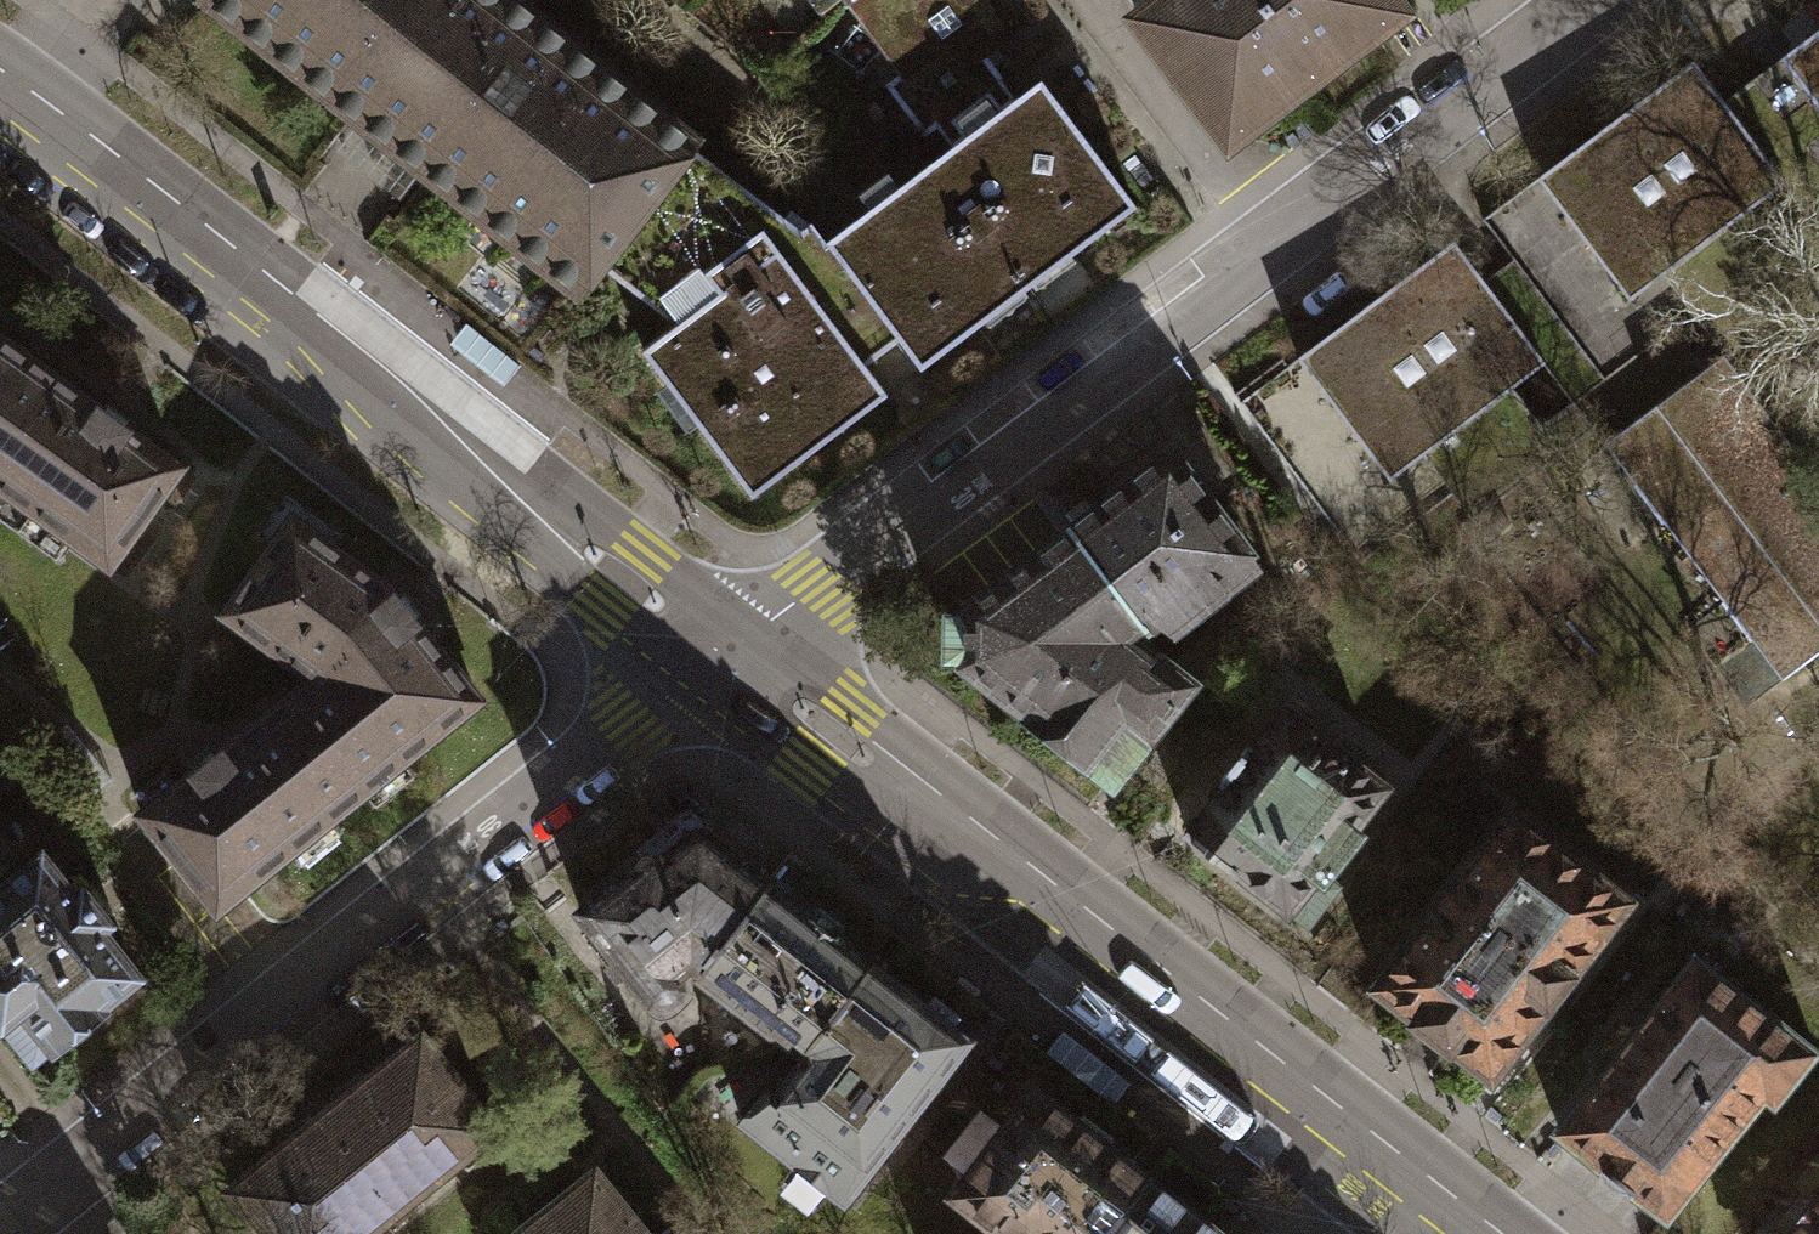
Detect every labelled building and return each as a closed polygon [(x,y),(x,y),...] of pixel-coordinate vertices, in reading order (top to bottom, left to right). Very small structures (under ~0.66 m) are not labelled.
[(579,293),(600,266),(696,146),(510,0),(207,0),(421,169),(579,293)] [(903,68),(962,24),(984,54),(1023,24),(1004,0),(851,0),(903,68)] [(1224,138),(1397,10),(1389,0),(1158,0),(1134,18),(1224,138)] [(1002,78),(984,54),(962,24),(903,68),(882,83),(922,137),(1002,78)] [(1818,106),(1818,25),(1780,55),(1818,106)] [(1541,175),(1633,296),(1785,181),(1693,60),(1541,175)] [(897,338),(918,366),(983,318),(971,301),(1005,275),(1020,294),(1035,283),(1021,263),(1056,238),(1068,254),(1133,206),(1039,81),(824,241),(897,338)] [(696,146),(600,266),(642,298),(674,322),(643,348),(748,489),(884,390),(863,363),(880,351),(897,338),(824,241),(810,222),(800,230),(696,146)] [(1299,357),(1392,480),(1447,438),(1474,474),(1541,423),(1513,387),(1545,362),(1452,240),(1299,357)] [(27,355),(0,336),(0,393),(27,355)] [(180,465),(27,355),(0,393),(0,486),(108,564),(180,465)] [(1818,648),(1818,486),(1719,355),(1602,443),(1780,678),(1818,648)] [(1170,453),(1091,512),(1070,528),(1143,626),(1150,619),(1169,629),(1254,563),(1170,453)] [(284,694),(361,790),(479,700),(418,619),(389,586),(291,514),(221,611),(309,671),(284,694)] [(1143,626),(1070,528),(949,618),(948,651),(1115,778),(1169,709),(1190,683),(1132,636),(1143,626)] [(216,906),(361,790),(284,694),(195,766),(139,810),(216,906)] [(1184,831),(1305,924),(1336,884),(1326,876),(1360,832),(1350,825),(1381,784),(1280,707),(1234,766),(1184,831)] [(1532,1016),(1616,899),(1503,819),(1376,996),(1489,1076),(1532,1016)] [(671,1003),(698,969),(766,878),(703,826),(678,828),(580,906),(608,945),(652,1003),(671,1003)] [(143,972),(109,928),(48,851),(0,888),(0,1019),(31,1059),(143,972)] [(786,1036),(805,1042),(869,960),(810,911),(766,878),(698,969),(719,987),(718,993),(764,1029),(770,1023),(786,1036)] [(1631,1184),(1671,1211),(1763,1098),(1775,1103),(1813,1053),(1692,953),(1614,1057),(1561,1128),(1601,1160),(1602,1174),(1618,1186),(1631,1184)] [(966,1036),(869,960),(805,1042),(742,1121),(840,1197),(904,1115),(966,1036)] [(262,1233),(356,1233),(492,1127),(419,1035),(312,1119),(226,1188),(262,1233)] [(1044,1233),(1096,1233),(1143,1176),(1113,1152),(1033,1087),(953,1186),(1013,1233),(1040,1233),(1041,1232),(1044,1233)] [(593,1171),(513,1233),(643,1233),(593,1171)] [(1143,1176),(1096,1233),(1217,1233),(1143,1176)] [(1785,1233),(1818,1233),(1818,1190),(1800,1214),(1785,1233)]
